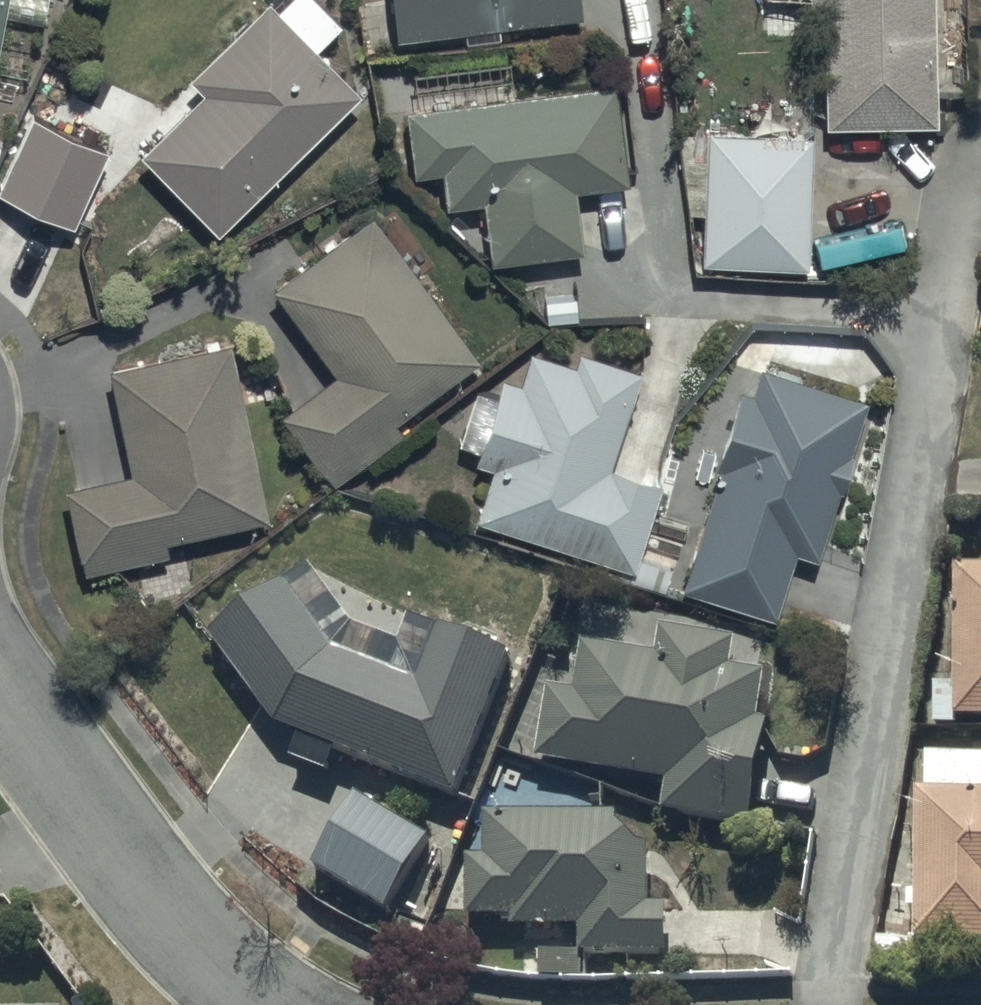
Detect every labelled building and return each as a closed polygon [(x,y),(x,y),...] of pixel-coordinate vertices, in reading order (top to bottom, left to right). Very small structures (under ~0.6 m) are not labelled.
[(5,20),(41,26),(45,0),(0,0),(0,46),(5,20)] [(187,73),(203,90),(138,149),(211,230),(360,94),(317,48),(342,26),(319,0),(288,0),(278,9),(271,0),(267,0),(187,73)] [(396,36),(463,28),(465,41),(501,37),(500,24),(563,17),(561,0),(392,0),(396,36)] [(798,9),(805,9),(808,129),(925,126),(922,0),(797,0),(798,9)] [(602,86),(402,110),(410,175),(426,173),(431,211),(470,206),(477,262),(568,251),(561,191),(613,184),(602,86)] [(30,114),(0,185),(0,195),(71,225),(104,145),(30,114)] [(692,219),(689,265),(796,271),(804,143),(669,135),(676,218),(692,219)] [(363,219),(260,295),(317,372),(263,411),(319,486),(392,431),(383,419),(466,357),(363,219)] [(215,341),(105,366),(129,471),(64,485),(85,575),(167,556),(163,536),(255,515),(215,341)] [(561,369),(519,355),(509,386),(485,379),(458,465),(477,471),(460,526),(618,575),(646,486),(597,470),(627,375),(565,356),(561,369)] [(851,402),(749,369),(741,395),(729,392),(666,590),(760,620),(780,558),(799,565),(851,402)] [(943,577),(944,685),(926,685),(926,726),(980,726),(980,576),(943,577)] [(418,692),(336,661),(283,594),(209,652),(265,722),(304,750),(463,810),(519,663),(440,633),(418,692)] [(646,661),(573,651),(567,697),(534,693),(523,771),(653,789),(649,821),(742,834),(756,729),(745,728),(751,681),(719,677),(723,645),(649,635),(646,661)] [(915,759),(914,799),(904,799),(899,951),(980,953),(980,761),(915,759)] [(417,843),(347,801),(303,873),(373,915),(417,843)] [(614,805),(481,806),(481,850),(463,850),(463,913),(507,912),(508,923),(576,922),(576,949),(538,949),(538,971),(580,971),(580,960),(664,959),(664,897),(646,897),(646,838),(636,839),(614,815),(614,805)]
